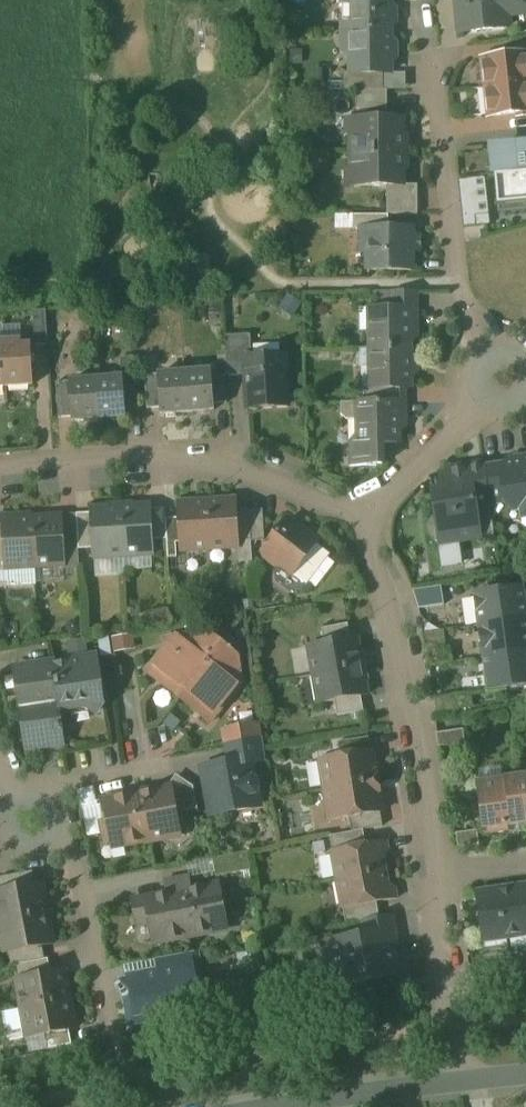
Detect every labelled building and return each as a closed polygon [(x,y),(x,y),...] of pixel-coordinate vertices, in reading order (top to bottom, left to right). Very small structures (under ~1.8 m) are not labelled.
[(344,30),(352,30),(352,29),(390,29),(390,0),(343,0),(344,30)] [(462,33),(508,28),(507,15),(525,12),(525,0),(458,0),(462,33)] [(390,29),(352,29),(352,30),(352,50),(358,55),(358,73),(352,73),(352,75),(384,75),(390,74),(390,29)] [(483,60),(486,89),(525,84),(525,55),(483,60)] [(384,75),(352,75),(352,73),(344,73),(344,91),(357,91),(384,91),(384,75)] [(486,89),(489,117),(525,113),(525,84),(486,89)] [(384,91),(357,91),(357,110),(388,110),(387,91),(384,91)] [(404,120),(354,120),(354,133),(351,133),(351,154),(407,153),(407,145),(404,145),(404,120)] [(511,145),(512,150),(493,152),(496,176),(495,176),(495,177),(525,174),(525,143),(511,145)] [(407,153),(351,154),(351,174),(355,174),(355,187),(386,187),(387,187),(404,187),(404,186),(404,162),(407,162),(407,153)] [(495,177),(498,207),(525,204),(525,174),(495,177)] [(418,186),(404,186),(404,187),(387,187),(387,216),(389,216),(418,216),(418,186)] [(387,216),(353,216),(354,231),(360,230),(360,229),(389,229),(389,216),(387,216)] [(389,229),(360,229),(360,230),(361,254),(369,253),(369,271),(411,271),(411,229),(389,229)] [(419,311),(419,292),(391,292),(392,310),(409,310),(409,311),(419,311)] [(392,310),(376,310),(377,328),(371,333),(372,349),(410,349),(409,311),(409,310),(392,310)] [(46,311),(33,312),(35,347),(48,346),(46,311)] [(251,335),(226,337),(228,377),(246,376),(245,360),(252,359),(251,335)] [(21,347),(20,342),(4,343),(7,388),(33,386),(31,347),(21,347)] [(410,349),(372,349),(360,349),(360,367),(372,366),(377,372),(378,388),(372,388),(372,389),(407,389),(411,389),(410,349)] [(252,359),(245,360),(246,376),(248,409),(288,406),(285,357),(252,359)] [(134,358),(121,359),(122,378),(123,378),(125,412),(138,411),(134,358)] [(211,372),(185,374),(188,413),(214,411),(214,405),(212,378),(211,372)] [(185,374),(158,376),(161,409),(161,415),(188,413),(185,374)] [(161,409),(158,376),(145,377),(147,410),(161,409)] [(225,377),(212,378),(214,405),(227,404),(225,377)] [(122,378),(96,381),(99,420),(126,418),(125,412),(123,378),(122,378)] [(96,381),(70,383),(72,418),(73,422),(99,420),(96,381)] [(70,383),(56,384),(59,419),(72,418),(70,383)] [(407,389),(372,389),(372,388),(364,388),(364,403),(397,403),(397,404),(407,404),(407,389)] [(359,421),(359,403),(341,404),(341,416),(347,421),(359,421)] [(397,404),(397,403),(364,403),(359,403),(359,421),(365,426),(365,443),(365,444),(377,444),(398,443),(397,404)] [(365,444),(365,443),(350,443),(350,467),(377,467),(377,444),(365,444)] [(525,463),(524,461),(508,463),(504,468),(501,469),(506,500),(513,499),(515,514),(523,513),(525,515),(525,463)] [(484,467),(470,469),(475,505),(489,503),(485,471),(484,467)] [(469,474),(441,478),(443,494),(433,495),(440,543),(480,537),(475,505),(470,469),(468,469),(469,474)] [(501,469),(485,471),(490,503),(506,500),(501,469)] [(236,500),(219,501),(220,503),(207,504),(210,551),(239,549),(238,542),(237,511),(236,500)] [(195,502),(178,503),(179,519),(181,543),(181,553),(210,551),(207,504),(195,504),(195,502)] [(489,503),(475,505),(480,537),(495,535),(490,503),(489,503)] [(150,506),(133,507),(133,509),(121,510),(124,557),(153,555),(152,541),(150,510),(150,506)] [(108,509),(91,510),(92,514),(94,550),(95,559),(124,557),(121,510),(108,511),(108,509)] [(165,509),(150,510),(152,541),(167,540),(166,520),(165,509)] [(250,510),(237,511),(238,542),(252,541),(250,511),(250,510)] [(263,511),(250,511),(252,541),(252,542),(263,542),(265,540),(263,511)] [(92,514),(77,515),(79,550),(94,550),(92,514)] [(61,517),(45,518),(45,520),(33,521),(35,568),(65,567),(61,517)] [(179,519),(166,520),(167,540),(168,560),(177,559),(176,544),(181,543),(179,519)] [(20,520),(3,521),(4,536),(6,570),(7,570),(35,568),(33,521),(20,522),(20,520)] [(299,529),(296,529),(286,522),(262,553),(264,554),(265,559),(275,567),(280,566),(294,576),(317,545),(319,544),(299,529)] [(317,545),(294,576),(304,584),(309,583),(328,558),(327,553),(317,545)] [(35,568),(7,570),(7,571),(8,586),(36,584),(35,568)] [(474,597),(474,601),(469,608),(476,614),(478,628),(525,621),(525,603),(524,590),(474,597)] [(478,628),(479,629),(483,657),(482,657),(483,658),(483,659),(525,652),(525,621),(478,628)] [(348,625),(322,629),(325,644),(351,640),(348,625)] [(168,647),(148,672),(179,697),(220,645),(206,634),(168,640),(168,647)] [(325,644),(308,647),(314,676),(360,668),(358,656),(360,655),(357,638),(351,640),(325,644)] [(220,645),(179,697),(210,722),(240,684),(237,658),(220,645)] [(483,659),(489,694),(525,688),(525,652),(483,659)] [(96,659),(19,670),(22,688),(18,693),(23,726),(28,730),(30,748),(49,745),(49,744),(65,741),(60,710),(86,706),(96,714),(103,704),(96,659)] [(360,668),(314,676),(319,705),(335,702),(361,698),(368,696),(365,680),(363,680),(360,668)] [(361,698),(335,702),(338,717),(364,712),(361,698)] [(261,725),(240,729),(242,742),(263,739),(261,725)] [(463,731),(438,735),(440,747),(464,743),(463,731)] [(369,738),(338,743),(340,757),(371,753),(369,738)] [(242,742),(227,745),(230,763),(231,768),(250,764),(266,761),(263,739),(242,742)] [(340,757),(319,761),(324,791),(380,782),(379,773),(376,774),(373,752),(371,753),(340,757)] [(230,763),(204,768),(213,817),(242,811),(240,805),(257,802),(256,795),(259,790),(258,782),(253,778),(250,764),(231,768),(230,763)] [(476,782),(484,835),(509,832),(508,827),(525,825),(525,816),(521,776),(476,782)] [(380,782),(324,791),(329,822),(350,819),(381,814),(383,813),(379,792),(382,792),(380,782)] [(94,788),(76,791),(80,811),(98,807),(94,788)] [(171,789),(149,793),(149,791),(140,793),(149,842),(180,837),(179,831),(184,830),(181,814),(198,810),(196,797),(187,799),(179,793),(172,795),(171,789)] [(139,795),(102,802),(106,821),(102,822),(106,844),(112,843),(113,848),(148,842),(148,843),(149,842),(140,793),(139,793),(139,795)] [(381,814),(350,819),(352,833),(363,831),(383,827),(381,814)] [(352,833),(330,837),(333,852),(366,846),(363,831),(352,833)] [(477,833),(458,836),(459,848),(479,845),(477,833)] [(333,852),(332,852),(337,881),(384,872),(382,860),(388,851),(386,842),(366,846),(333,852)] [(248,853),(213,859),(216,878),(252,871),(248,853)] [(0,878),(0,889),(1,892),(35,885),(33,872),(0,878)] [(384,872),(337,881),(342,910),(343,910),(377,904),(397,900),(395,891),(387,885),(384,872)] [(190,882),(165,886),(167,896),(192,891),(190,882)] [(0,892),(0,924),(45,915),(43,902),(45,901),(42,884),(35,885),(1,892),(0,892)] [(218,886),(192,891),(192,893),(182,895),(189,937),(226,930),(222,906),(226,905),(223,888),(219,889),(218,886)] [(477,895),(484,941),(525,935),(525,888),(477,895)] [(167,896),(133,902),(137,922),(149,919),(154,943),(189,937),(182,895),(192,893),(192,891),(167,896)] [(377,904),(343,910),(346,925),(362,922),(380,918),(377,904)] [(0,924),(0,930),(5,954),(42,947),(53,945),(50,928),(48,929),(45,915),(0,924)] [(380,918),(362,922),(364,935),(327,942),(333,969),(344,967),(347,986),(391,977),(388,958),(395,957),(393,945),(399,945),(393,916),(380,918)] [(42,947),(7,954),(10,967),(18,966),(45,960),(42,947)] [(196,953),(156,960),(159,974),(198,966),(196,953)] [(45,960),(18,966),(21,980),(51,975),(48,960),(45,960)] [(159,974),(130,979),(133,1000),(127,1001),(131,1024),(150,1020),(149,1014),(186,1007),(187,1013),(206,1010),(202,987),(195,988),(192,970),(198,968),(198,966),(159,974)] [(21,980),(16,981),(22,1010),(68,1001),(66,989),(68,989),(65,972),(51,975),(21,980)] [(68,1001),(22,1010),(27,1039),(43,1036),(69,1031),(76,1030),(73,1013),(70,1014),(68,1001)] [(69,1031),(43,1036),(46,1050),(72,1046),(69,1031)]
